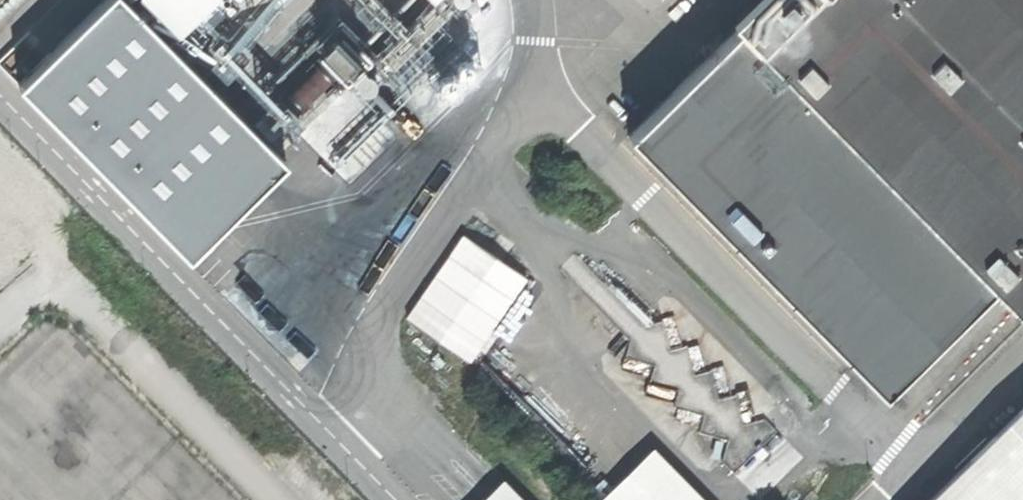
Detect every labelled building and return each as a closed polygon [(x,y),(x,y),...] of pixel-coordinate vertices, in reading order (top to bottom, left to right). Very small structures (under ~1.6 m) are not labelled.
[(136,4),(174,46),(219,0),(139,0),(136,4)] [(1010,313),(1022,300),(1022,0),(808,0),(795,12),(784,0),(778,0),(772,7),(768,3),(737,33),(735,32),(625,139),(878,400),(987,291),(1010,313)] [(286,173),(118,1),(16,90),(188,273),(286,173)] [(529,281),(465,236),(405,318),(471,365),(529,281)] [(931,499),(1022,499),(1022,410),(931,499)] [(649,458),(606,499),(607,499),(690,499),(649,458)] [(498,484),(481,499),(514,499),(498,484)]
